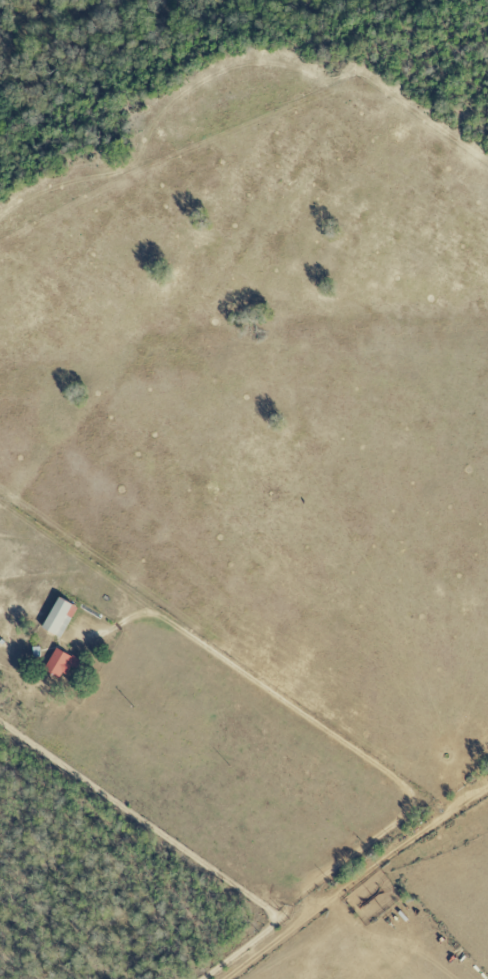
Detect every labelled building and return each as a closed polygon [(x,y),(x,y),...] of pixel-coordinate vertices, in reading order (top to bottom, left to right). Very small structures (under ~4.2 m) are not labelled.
[(42,627),(60,637),(78,607),(59,596),(42,627)] [(76,658),(57,647),(44,667),(63,679),(76,658)]
